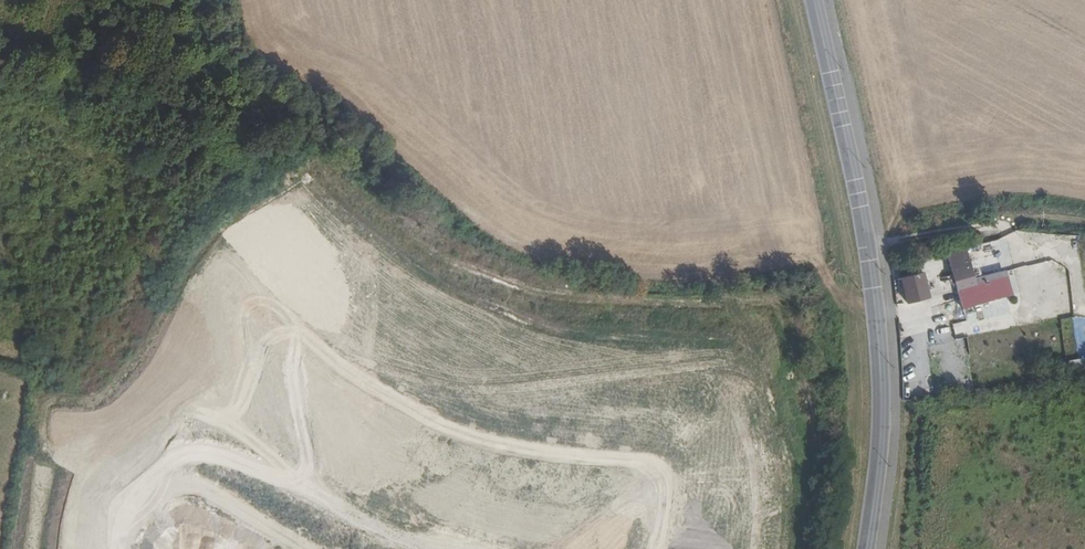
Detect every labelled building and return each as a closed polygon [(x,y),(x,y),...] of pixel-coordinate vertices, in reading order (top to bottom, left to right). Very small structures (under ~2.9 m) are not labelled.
[(1008,276),(998,239),(946,253),(957,290),(1002,278),(1008,276)] [(924,271),(901,277),(907,303),(930,297),(924,271)] [(1007,296),(1002,278),(957,290),(962,309),(1007,296)] [(955,331),(968,328),(966,320),(952,323),(955,331)] [(115,405),(126,402),(120,381),(109,384),(115,405)]
